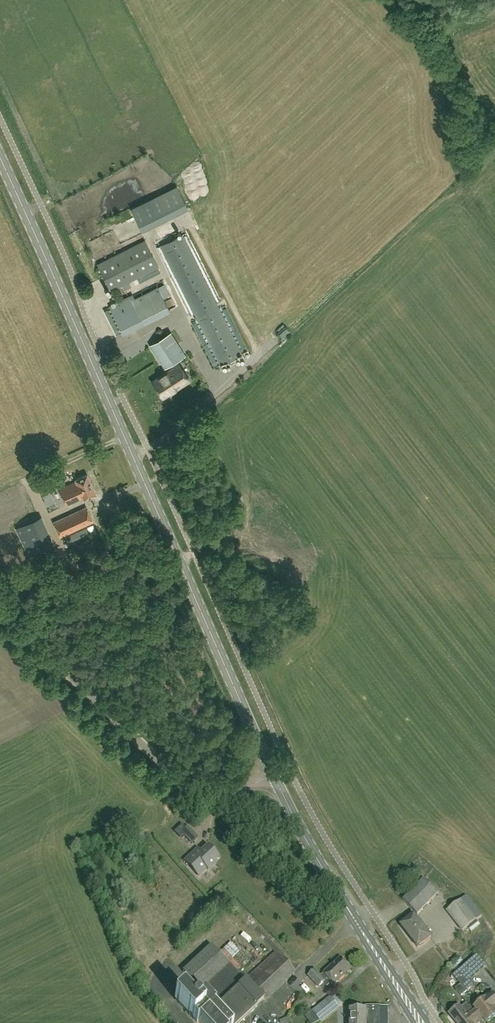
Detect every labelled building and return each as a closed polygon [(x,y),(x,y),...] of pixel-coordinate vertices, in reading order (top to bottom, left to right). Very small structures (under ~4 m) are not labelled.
[(220,364),(242,354),(182,233),(160,245),(220,364)] [(110,291),(158,267),(145,240),(97,264),(110,291)] [(115,337),(178,305),(164,278),(102,310),(115,337)] [(150,342),(164,366),(185,354),(171,330),(150,342)] [(148,354),(142,345),(128,355),(134,364),(148,354)] [(163,396),(189,380),(179,364),(153,381),(163,396)] [(84,499),(96,493),(87,473),(75,479),(76,481),(59,488),(67,505),(84,497),(84,499)] [(26,495),(42,527),(62,517),(45,485),(26,495)] [(123,516),(117,503),(94,514),(90,505),(54,521),(61,536),(64,543),(123,516)] [(182,832),(186,837),(192,843),(197,838),(187,827),(186,829),(182,832)] [(213,862),(218,857),(208,847),(201,853),(198,849),(184,862),(198,876),(206,868),(207,870),(214,863),(213,862)] [(417,916),(438,894),(424,880),(403,901),(417,916)] [(480,924),(477,920),(483,916),(467,896),(446,912),(462,932),(468,927),(471,931),(480,924)] [(409,937),(423,926),(414,915),(401,926),(409,937)] [(218,930),(222,927),(218,919),(213,921),(218,930)] [(423,926),(409,937),(418,948),(431,937),(423,926)] [(482,949),(487,958),(494,953),(489,945),(482,949)] [(211,946),(183,973),(204,995),(194,1004),(183,993),(175,1000),(196,1022),(198,1022),(199,1022),(240,1022),(294,973),(275,953),(245,982),(211,946)] [(453,976),(466,991),(474,985),(470,979),(486,965),(477,955),(453,976)] [(334,985),(351,969),(341,958),(321,976),(315,970),(308,976),(319,988),(325,982),(328,985),(332,982),(334,985)] [(244,973),(252,965),(249,962),(241,970),(244,973)] [(183,974),(180,976),(171,967),(163,975),(181,993),(192,983),(183,974)] [(483,1019),(487,1022),(494,1017),(494,1011),(494,1009),(494,1008),(494,997),(493,995),(487,1000),(486,999),(475,1008),(477,1010),(474,1013),(480,1021),(483,1019)] [(340,1008),(331,997),(313,1011),(322,1022),(340,1008)] [(466,1003),(460,1008),(460,1007),(450,1014),(457,1022),(478,1022),(480,1021),(474,1013),(466,1003)] [(380,1007),(366,1007),(366,1011),(350,1011),(350,1022),(380,1022),(380,1007)]
